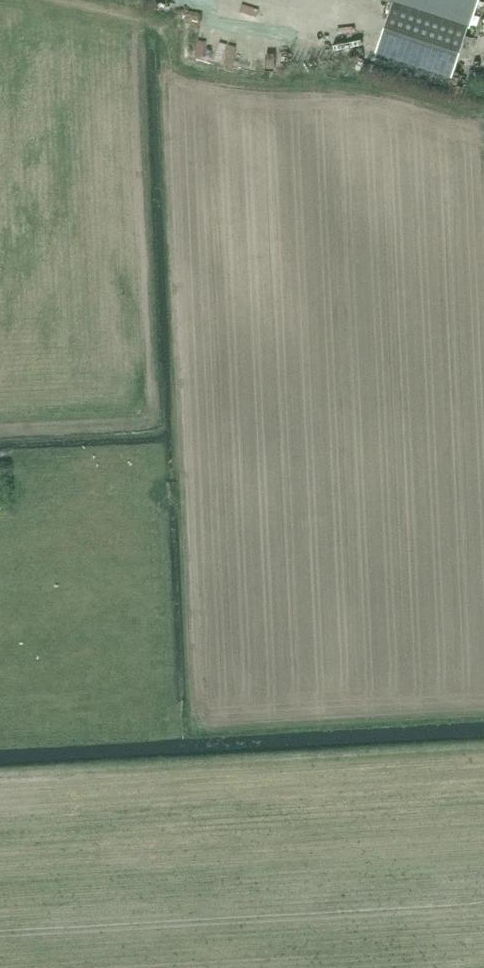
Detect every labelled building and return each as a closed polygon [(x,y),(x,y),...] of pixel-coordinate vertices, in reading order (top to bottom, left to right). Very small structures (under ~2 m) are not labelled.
[(379,48),(456,72),(478,0),(394,0),(379,48)]
